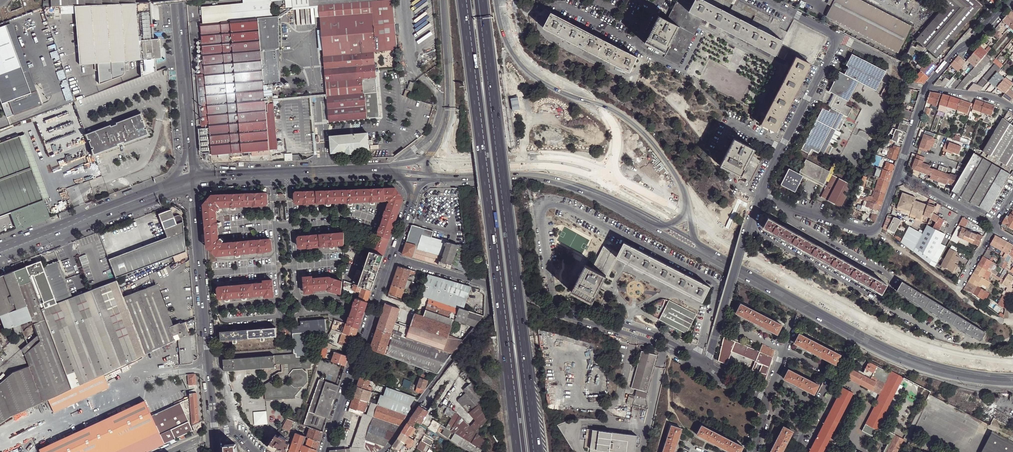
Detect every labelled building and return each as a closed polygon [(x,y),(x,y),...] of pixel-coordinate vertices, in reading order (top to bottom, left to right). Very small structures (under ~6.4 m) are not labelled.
[(203,23),(266,17),(267,35),(276,34),(281,81),(278,15),(273,16),(271,0),(263,0),(246,2),(201,6),(203,23)] [(319,5),(329,119),(379,114),(374,50),(396,48),(393,0),(369,0),(319,5)] [(667,20),(678,26),(668,45),(670,46),(666,54),(677,60),(699,17),(689,12),(693,5),(682,0),(678,0),(667,20)] [(775,55),(781,44),(783,41),(751,24),(743,20),(729,13),(722,9),(704,0),(695,0),(695,1),(693,5),(689,12),(699,17),(702,19),(775,56),(775,55)] [(704,0),(722,9),(726,1),(724,0),(704,0)] [(726,1),(733,5),(747,12),(755,16),(768,22),(771,17),(738,0),(724,0),(726,1)] [(861,0),(834,0),(831,6),(826,16),(898,52),(906,37),(912,26),(861,0)] [(975,0),(934,0),(934,2),(942,9),(916,39),(937,57),(981,6),(975,0)] [(151,39),(150,2),(135,2),(75,5),(77,44),(78,52),(78,64),(93,63),(96,63),(97,71),(97,83),(120,74),(121,74),(123,72),(123,70),(123,61),(138,60),(138,73),(138,78),(153,72),(152,68),(152,60),(159,60),(158,39),(151,39)] [(733,5),(729,13),(743,20),(747,12),(733,5)] [(1003,20),(1010,26),(1012,23),(1012,12),(1011,10),(1003,20)] [(544,28),(630,73),(637,57),(551,13),(544,28)] [(651,37),(662,18),(659,16),(649,36),(651,37)] [(751,24),(783,41),(787,32),(779,28),(771,24),(768,22),(755,16),(751,24)] [(264,94),(264,84),(263,82),(281,81),(276,34),(267,35),(266,17),(203,23),(200,23),(204,61),(200,61),(202,73),(197,73),(201,123),(209,122),(212,153),(252,149),(270,147),(277,147),(274,103),(273,96),(273,94),(264,94)] [(677,60),(666,54),(664,58),(679,66),(702,19),(699,17),(677,60)] [(667,20),(662,18),(651,37),(649,36),(645,43),(666,54),(670,46),(668,45),(678,26),(667,20)] [(771,24),(779,28),(782,23),(774,18),(771,24)] [(11,23),(4,25),(29,92),(35,90),(11,23)] [(0,27),(0,101),(6,118),(41,105),(35,90),(29,92),(4,25),(0,27)] [(995,29),(991,33),(992,34),(999,39),(1002,35),(995,29)] [(775,55),(792,64),(796,56),(805,62),(807,58),(781,44),(775,55)] [(905,56),(910,58),(915,50),(921,53),(924,49),(917,44),(915,47),(911,45),(905,56)] [(985,55),(988,52),(984,50),(980,46),(973,53),(981,60),(982,59),(985,55)] [(995,59),(988,52),(985,55),(990,59),(993,61),(995,59)] [(975,66),(981,60),(973,53),(968,60),(975,66)] [(844,74),(858,81),(876,91),(884,75),(886,71),(852,54),(846,65),(848,67),(844,74)] [(990,59),(985,55),(982,59),(986,64),(990,59)] [(776,132),(796,93),(795,92),(810,64),(805,62),(796,56),(792,64),(761,124),(770,129),(771,133),(775,132),(776,132)] [(951,65),(958,71),(966,62),(958,56),(951,65)] [(986,64),(982,59),(981,60),(975,66),(962,82),(961,84),(956,89),(962,89),(973,77),(977,75),(986,64)] [(995,59),(993,61),(996,64),(1001,68),(1003,65),(995,59)] [(922,83),(937,66),(929,60),(911,81),(922,83)] [(795,92),(796,93),(811,64),(810,64),(795,92)] [(1001,68),(996,64),(988,72),(993,76),(997,72),(1001,68)] [(848,101),(858,81),(844,74),(839,72),(829,91),(833,94),(848,101)] [(993,76),(988,72),(984,78),(988,82),(989,82),(993,76)] [(997,88),(998,86),(1003,81),(1005,79),(997,72),(993,76),(989,82),(997,88)] [(933,85),(945,87),(950,80),(946,78),(943,81),(939,79),(933,85)] [(968,90),(980,92),(988,82),(984,78),(978,84),(975,83),(974,83),(968,90)] [(956,89),(961,84),(958,81),(957,80),(950,88),(956,89)] [(1006,93),(1009,89),(1011,87),(1003,81),(998,86),(1006,93)] [(272,83),(264,84),(264,94),(273,94),(272,83)] [(894,89),(886,85),(881,95),(889,100),(894,89)] [(1011,102),(1012,100),(1012,92),(1009,89),(1006,93),(1003,97),(1011,102)] [(930,92),(927,102),(934,105),(937,105),(941,94),(930,92)] [(846,105),(848,101),(833,94),(827,106),(831,108),(844,115),(848,117),(852,108),(846,105)] [(951,96),(943,94),(940,104),(946,106),(947,107),(951,96)] [(961,100),(951,96),(947,107),(957,110),(961,100)] [(971,104),(961,100),(957,110),(968,114),(971,104)] [(984,102),(976,100),(973,108),(981,112),(984,102)] [(995,106),(984,102),(981,112),(985,113),(992,115),(995,106)] [(903,103),(899,115),(910,119),(912,112),(906,110),(907,105),(903,103)] [(830,142),(836,130),(844,115),(831,108),(829,112),(823,109),(801,150),(810,154),(812,150),(823,156),(830,142)] [(992,115),(985,113),(983,121),(989,123),(992,115)] [(83,135),(91,155),(115,146),(114,145),(120,142),(121,144),(145,135),(143,129),(141,130),(141,128),(142,128),(140,121),(138,122),(138,120),(139,120),(137,114),(113,124),(114,125),(108,127),(107,126),(83,135)] [(995,132),(983,152),(997,159),(1010,167),(1012,169),(1012,126),(1003,118),(995,132)] [(902,131),(906,132),(910,122),(904,120),(902,120),(901,121),(900,123),(898,129),(902,131)] [(896,129),(892,128),(887,138),(889,139),(890,139),(896,129)] [(841,132),(836,130),(830,142),(834,145),(841,132)] [(331,134),(332,150),(347,149),(347,152),(355,151),(355,148),(369,147),(369,142),(372,142),(372,135),(368,135),(368,131),(331,134)] [(933,133),(926,131),(923,139),(920,147),(930,151),(931,146),(936,148),(939,140),(934,138),(936,134),(934,133),(933,133)] [(25,134),(19,136),(43,200),(49,198),(25,134)] [(19,136),(0,144),(0,217),(10,213),(16,229),(48,216),(43,200),(19,136)] [(755,149),(734,138),(720,166),(741,176),(755,149)] [(949,145),(945,144),(943,151),(946,152),(947,150),(959,154),(962,147),(949,143),(949,145)] [(881,146),(879,149),(881,150),(883,151),(882,153),(888,155),(889,153),(890,149),(889,149),(883,146),(882,146),(881,146)] [(889,153),(897,156),(900,148),(894,146),(893,149),(890,148),(890,149),(889,153)] [(997,159),(983,152),(983,153),(996,160),(997,159)] [(980,156),(974,153),(967,166),(965,169),(963,172),(960,177),(955,186),(952,191),(989,212),(1011,174),(994,164),(980,156)] [(996,160),(983,153),(982,153),(982,154),(981,154),(980,156),(994,164),(996,160)] [(917,155),(913,167),(914,169),(920,172),(923,163),(925,157),(917,155)] [(799,174),(803,176),(823,186),(830,172),(806,159),(799,174)] [(883,169),(892,172),(895,164),(886,161),(883,169)] [(931,165),(923,163),(920,172),(928,174),(930,168),(931,165)] [(934,169),(930,178),(938,181),(944,167),(940,165),(938,170),(934,169)] [(868,167),(865,173),(876,177),(879,178),(880,179),(883,169),(876,167),(874,174),(871,173),(873,169),(868,167)] [(948,168),(944,167),(938,181),(947,184),(947,183),(950,175),(946,173),(948,168)] [(795,192),(803,176),(799,174),(789,169),(781,185),(795,192)] [(883,169),(880,179),(889,182),(891,176),(892,172),(883,169)] [(950,174),(950,175),(947,183),(955,186),(960,177),(950,174)] [(832,175),(821,197),(841,208),(853,185),(832,175)] [(879,178),(875,191),(876,191),(884,194),(889,182),(880,179),(879,178)] [(303,192),(296,192),(295,193),(295,194),(295,202),(296,204),(305,203),(305,204),(308,204),(309,203),(327,203),(330,203),(331,202),(349,202),(352,202),(353,202),(371,201),(371,202),(374,201),(375,201),(386,200),(387,200),(388,200),(389,201),(389,203),(388,204),(385,211),(385,212),(384,215),(380,228),(378,231),(379,231),(378,235),(389,238),(393,228),(403,198),(395,188),(303,192)] [(867,201),(880,206),(884,194),(876,191),(874,197),(872,197),(869,195),(867,199),(867,201)] [(204,204),(208,247),(217,255),(224,255),(225,255),(228,255),(228,254),(259,252),(262,252),(263,252),(271,251),(272,249),(271,240),(269,239),(223,243),(219,239),(218,226),(218,223),(217,223),(216,211),(220,207),(232,206),(232,207),(235,207),(236,206),(254,205),(255,206),(258,206),(258,205),(266,205),(268,203),(267,195),(267,194),(266,193),(259,193),(212,195),(204,204)] [(933,213),(935,209),(928,206),(915,201),(916,198),(903,193),(898,208),(911,213),(910,214),(916,217),(916,218),(920,220),(922,215),(924,216),(930,218),(933,213)] [(870,218),(875,222),(880,206),(867,201),(864,200),(860,209),(866,211),(866,213),(868,213),(868,212),(872,213),(870,218)] [(941,205),(938,203),(936,207),(935,209),(933,213),(936,215),(941,205)] [(158,214),(164,228),(181,221),(181,218),(181,217),(180,216),(178,215),(176,215),(174,216),(171,209),(158,214)] [(936,215),(933,213),(930,218),(930,219),(936,222),(937,223),(940,217),(936,215)] [(921,222),(924,216),(922,215),(920,220),(916,218),(916,217),(910,214),(910,216),(914,218),(913,219),(921,222)] [(1007,225),(1012,228),(1012,215),(1011,214),(1010,216),(1008,220),(1005,218),(1003,223),(1007,225)] [(958,226),(957,225),(950,240),(956,242),(959,237),(964,239),(965,236),(974,239),(973,242),(980,245),(983,237),(964,228),(968,220),(963,217),(958,226)] [(782,238),(787,229),(768,218),(762,227),(782,238)] [(889,233),(893,236),(894,234),(901,220),(897,218),(894,223),(889,233)] [(167,237),(109,259),(115,277),(118,277),(184,252),(181,221),(164,228),(167,237)] [(937,223),(936,222),(933,228),(938,231),(941,225),(937,223)] [(463,245),(446,241),(431,237),(433,231),(414,226),(412,225),(410,231),(411,233),(410,236),(408,236),(406,242),(402,254),(438,265),(462,272),(468,273),(466,259),(464,239),(462,240),(463,245)] [(918,248),(932,259),(940,244),(945,234),(938,231),(933,228),(927,225),(922,234),(916,247),(918,248)] [(893,236),(914,251),(916,247),(922,234),(909,227),(902,240),(894,234),(893,236)] [(802,249),(807,240),(787,229),(782,238),(802,249)] [(344,245),(344,233),(299,237),(298,238),(299,247),(300,248),(308,248),(309,248),(312,248),(312,247),(331,246),(334,246),(335,245),(344,245)] [(383,256),(389,238),(378,235),(377,234),(371,252),(383,256)] [(996,235),(990,244),(1003,251),(1008,242),(996,235)] [(358,241),(346,237),(346,243),(356,246),(358,241)] [(822,260),(827,251),(807,240),(802,249),(822,260)] [(633,266),(641,251),(624,242),(618,253),(616,257),(618,258),(633,266)] [(1003,251),(1006,253),(1008,254),(1012,246),(1012,245),(1008,242),(1003,251)] [(940,244),(932,259),(937,261),(945,246),(940,244)] [(591,267),(606,275),(608,276),(618,258),(616,257),(618,253),(603,245),(591,267)] [(916,253),(930,263),(932,259),(918,248),(916,253)] [(941,266),(951,271),(955,264),(958,257),(955,255),(957,252),(950,248),(941,266)] [(365,265),(370,251),(364,249),(359,263),(365,265)] [(987,249),(983,256),(990,260),(991,258),(992,257),(991,257),(991,255),(989,254),(990,251),(987,249)] [(380,266),(383,256),(371,252),(370,251),(365,265),(377,269),(378,265),(380,266)] [(651,275),(658,260),(641,251),(633,266),(651,275)] [(841,271),(847,262),(827,251),(822,260),(841,271)] [(1011,256),(1008,254),(1005,260),(1001,267),(1004,269),(1010,258),(1011,256)] [(990,260),(983,256),(978,265),(987,270),(989,267),(992,261),(990,260)] [(1001,267),(1005,260),(1003,258),(1002,258),(1001,258),(997,264),(1001,267)] [(57,303),(72,297),(58,260),(42,265),(57,303)] [(592,302),(606,275),(591,267),(578,260),(570,275),(571,276),(570,279),(576,282),(571,291),(592,302)] [(668,283),(675,268),(658,260),(651,275),(668,283)] [(41,261),(26,267),(41,309),(57,303),(42,265),(41,261)] [(861,282),(866,273),(847,262),(841,271),(861,282)] [(375,280),(380,266),(378,265),(377,269),(365,265),(363,271),(375,275),(374,279),(375,280)] [(987,270),(978,265),(974,272),(987,280),(991,275),(1001,280),(999,283),(1002,284),(1003,282),(1004,280),(1002,279),(991,273),(987,270)] [(398,266),(389,293),(401,298),(404,289),(407,280),(410,272),(411,270),(398,266)] [(41,309),(26,267),(14,271),(32,319),(34,325),(45,320),(41,309)] [(685,292),(693,277),(675,268),(668,283),(685,292)] [(357,269),(352,283),(354,284),(358,285),(363,271),(357,269)] [(1007,270),(1005,269),(1001,275),(992,271),(991,273),(1002,279),(1007,270)] [(14,271),(2,276),(6,288),(0,290),(0,316),(5,329),(11,327),(19,324),(32,319),(14,271)] [(358,285),(371,290),(375,280),(374,279),(375,275),(363,271),(358,285)] [(985,285),(987,280),(974,272),(971,277),(982,283),(985,285)] [(866,273),(861,282),(881,293),(886,284),(866,273)] [(1009,285),(1012,280),(1012,279),(1012,277),(1011,276),(1008,274),(1004,280),(1003,282),(1009,285)] [(470,287),(428,275),(421,295),(429,298),(459,308),(463,309),(470,287)] [(341,293),(342,281),(329,277),(312,278),(312,276),(303,277),(305,293),(313,292),(313,290),(327,289),(328,289),(329,290),(331,291),(332,291),(341,294),(341,293)] [(693,277),(685,292),(702,301),(710,286),(693,277)] [(982,283),(971,277),(969,281),(979,288),(982,283)] [(118,286),(117,280),(72,297),(57,303),(41,309),(45,320),(71,388),(75,386),(103,373),(144,354),(123,297),(118,286)] [(273,296),(272,280),(264,281),(264,283),(219,287),(218,288),(219,297),(220,298),(226,298),(229,298),(230,297),(243,296),(244,297),(246,297),(247,296),(265,295),(265,297),(273,296)] [(345,281),(343,294),(351,297),(352,295),(353,291),(352,290),(354,284),(352,283),(345,281)] [(924,307),(929,298),(902,281),(896,290),(924,307)] [(989,294),(979,288),(969,281),(964,289),(968,291),(985,301),(989,294)] [(358,299),(367,302),(371,290),(358,285),(354,284),(352,290),(353,291),(358,292),(359,292),(359,294),(360,295),(359,297),(358,299)] [(153,285),(123,297),(144,354),(167,344),(175,340),(170,328),(153,285)] [(1006,303),(1010,294),(1006,291),(1004,295),(1003,294),(1000,300),(1006,303)] [(364,312),(367,302),(358,299),(356,298),(355,302),(354,302),(353,304),(354,305),(353,308),(364,312)] [(459,308),(429,298),(425,310),(426,310),(423,316),(414,313),(409,329),(394,324),(391,332),(443,350),(448,336),(451,326),(453,320),(455,320),(459,308)] [(952,324),(957,315),(932,300),(929,298),(924,307),(952,324)] [(669,300),(659,319),(664,322),(663,324),(673,329),(674,327),(687,333),(697,314),(669,300)] [(1005,309),(1006,303),(1000,300),(999,302),(998,304),(1005,309)] [(385,303),(377,327),(391,332),(394,324),(400,308),(385,303)] [(756,323),(761,314),(740,303),(736,312),(756,323)] [(362,318),(364,312),(353,308),(351,314),(362,318)] [(474,327),(483,316),(463,309),(459,308),(455,320),(474,327)] [(358,328),(362,318),(351,314),(350,317),(349,317),(348,320),(348,321),(347,324),(358,328)] [(761,314),(756,323),(777,333),(781,324),(761,314)] [(957,315),(952,324),(979,340),(985,331),(957,315)] [(325,319),(300,321),(301,325),(301,332),(304,332),(326,331),(325,319)] [(48,399),(71,388),(45,320),(34,325),(37,333),(38,335),(27,344),(22,349),(25,354),(30,366),(43,402),(48,399)] [(342,333),(343,331),(336,329),(338,324),(342,325),(343,325),(344,323),(335,320),(334,322),(331,329),(332,329),(333,330),(337,331),(342,333)] [(186,321),(170,328),(175,340),(179,338),(190,333),(186,321)] [(355,337),(358,328),(347,324),(345,323),(343,331),(342,333),(355,337)] [(22,330),(19,324),(11,327),(14,333),(22,330)] [(301,325),(292,326),(292,333),(301,332),(301,325)] [(276,327),(221,332),(221,340),(276,335),(276,327)] [(377,327),(370,349),(420,367),(438,374),(452,353),(443,350),(391,332),(377,327)] [(306,352),(304,332),(301,332),(292,333),(293,347),(294,350),(296,350),(296,353),(294,353),(275,355),(276,364),(281,363),(288,363),(293,362),(297,362),(297,360),(302,360),(302,357),(306,356),(306,352)] [(192,363),(190,333),(179,338),(180,364),(192,363)] [(352,345),(355,337),(342,333),(341,335),(339,341),(352,345)] [(815,353),(819,344),(799,333),(794,342),(815,353)] [(443,350),(452,353),(463,341),(448,336),(443,350)] [(760,365),(768,368),(772,357),(773,357),(774,350),(762,344),(759,351),(724,336),(718,360),(726,364),(731,351),(755,360),(754,362),(757,363),(760,365)] [(819,344),(815,353),(835,364),(840,354),(819,344)] [(324,359),(328,349),(325,348),(323,348),(320,356),(319,357),(324,359)] [(288,363),(289,374),(293,369),(301,368),(302,368),(310,367),(309,358),(311,357),(310,352),(306,352),(306,356),(307,360),(302,360),(297,360),(297,362),(293,362),(288,363)] [(346,366),(349,356),(336,352),(335,352),(332,360),(343,365),(346,366)] [(657,355),(641,352),(632,389),(637,390),(636,396),(647,399),(649,393),(648,393),(657,355)] [(223,359),(224,371),(276,367),(276,364),(275,355),(227,359),(223,359)] [(871,390),(877,379),(872,376),(877,366),(868,361),(863,372),(857,369),(857,370),(850,366),(845,376),(871,390)] [(272,381),(290,380),(289,374),(288,363),(281,363),(281,371),(278,372),(272,375),(272,380),(272,381)] [(766,375),(768,368),(760,365),(757,371),(766,375)] [(5,420),(43,402),(30,366),(12,373),(0,383),(0,423),(5,420)] [(887,378),(890,373),(877,366),(872,376),(877,379),(885,383),(886,383),(888,378),(887,378)] [(306,373),(301,368),(293,369),(289,374),(290,380),(290,383),(294,387),(299,387),(303,387),(302,386),(307,381),(306,373)] [(754,377),(757,371),(754,370),(751,369),(749,375),(754,377)] [(788,369),(783,378),(813,394),(818,384),(788,369)] [(876,429),(903,377),(891,370),(891,371),(890,373),(887,378),(888,378),(886,383),(880,394),(875,403),(875,404),(865,423),(876,429)] [(764,381),(766,375),(757,371),(754,377),(764,381)] [(109,386),(103,373),(75,386),(71,388),(48,399),(54,412),(109,386)] [(193,430),(200,427),(201,426),(196,374),(173,376),(185,401),(180,404),(193,430)] [(360,377),(357,386),(371,391),(372,387),(368,386),(370,381),(360,377)] [(423,393),(425,390),(424,390),(428,380),(420,377),(415,390),(423,393)] [(320,379),(304,425),(305,425),(310,427),(323,432),(339,385),(320,379)] [(877,379),(871,390),(879,393),(885,383),(877,379)] [(272,381),(272,380),(263,385),(263,390),(265,390),(265,399),(295,397),(295,396),(295,390),(294,387),(290,383),(290,384),(273,385),(272,381)] [(470,384),(463,390),(466,393),(477,406),(481,402),(485,399),(471,383),(470,384)] [(419,398),(383,385),(377,404),(407,414),(419,398)] [(357,386),(354,396),(367,401),(371,391),(357,386)] [(836,397),(829,409),(828,412),(839,418),(852,392),(840,386),(835,396),(836,397)] [(297,392),(303,387),(299,387),(294,387),(295,390),(295,396),(297,392)] [(477,406),(466,393),(458,400),(469,413),(477,406)] [(373,416),(399,425),(407,414),(377,404),(369,401),(367,401),(354,396),(348,411),(362,416),(363,413),(367,402),(368,402),(367,405),(369,406),(370,404),(377,407),(373,416)] [(193,430),(180,404),(152,417),(144,400),(40,448),(37,449),(39,451),(145,451),(193,430)] [(489,419),(481,402),(477,406),(469,413),(475,421),(469,426),(460,415),(459,416),(456,413),(453,418),(449,426),(453,428),(451,430),(454,432),(456,433),(463,438),(474,445),(482,449),(486,443),(478,433),(489,419)] [(355,436),(365,440),(373,416),(377,407),(370,404),(367,415),(363,413),(362,416),(355,436)] [(419,405),(410,418),(415,421),(419,424),(428,412),(419,405)] [(453,418),(456,413),(456,412),(452,410),(452,409),(448,406),(444,414),(453,418)] [(254,425),(267,424),(266,411),(253,412),(254,425)] [(839,418),(828,412),(827,413),(807,451),(822,451),(839,418)] [(365,440),(384,446),(399,425),(373,416),(365,440)] [(293,421),(287,419),(282,428),(287,430),(290,431),(291,428),(293,421)] [(439,431),(441,427),(442,425),(433,420),(432,423),(436,429),(439,431)] [(395,441),(392,446),(398,450),(402,444),(404,442),(407,437),(408,435),(413,428),(413,427),(407,423),(398,437),(395,441)] [(872,436),(873,433),(876,429),(865,423),(862,430),(872,436)] [(664,447),(674,450),(681,428),(671,424),(664,447)] [(717,444),(722,435),(701,424),(696,434),(717,444)] [(772,446),(781,451),(792,431),(782,426),(772,446)] [(323,432),(310,427),(307,437),(308,437),(320,441),(323,432)] [(268,447),(275,451),(287,451),(290,444),(289,444),(290,438),(286,435),(287,430),(282,428),(282,429),(280,428),(268,447)] [(873,433),(889,441),(891,437),(887,435),(877,429),(876,429),(873,433)] [(592,449),(594,430),(588,430),(585,449),(592,449)] [(611,451),(612,433),(594,430),(592,449),(611,451)] [(883,451),(886,451),(895,435),(889,431),(887,435),(891,437),(889,441),(883,451)] [(611,451),(635,451),(637,436),(613,432),(612,433),(611,451)] [(981,451),(1012,451),(1012,443),(991,432),(981,451)] [(306,436),(296,433),(294,439),(292,444),(290,451),(294,451),(301,451),(303,445),(305,438),(306,436)] [(458,444),(463,438),(456,433),(455,435),(454,434),(451,439),(458,444)] [(717,444),(732,451),(739,451),(742,446),(722,435),(717,444)] [(904,439),(895,435),(886,451),(897,451),(904,439)] [(365,448),(365,440),(355,436),(352,447),(357,447),(359,447),(365,448)] [(317,450),(320,441),(308,437),(307,439),(305,446),(317,450)] [(404,442),(406,444),(405,446),(409,449),(414,441),(407,437),(404,442)] [(470,451),(474,445),(463,438),(459,445),(470,451)] [(384,446),(365,440),(365,448),(369,451),(375,451),(384,446)] [(421,441),(416,447),(421,451),(426,444),(421,441)] [(236,443),(225,444),(226,451),(237,451),(236,443)]
